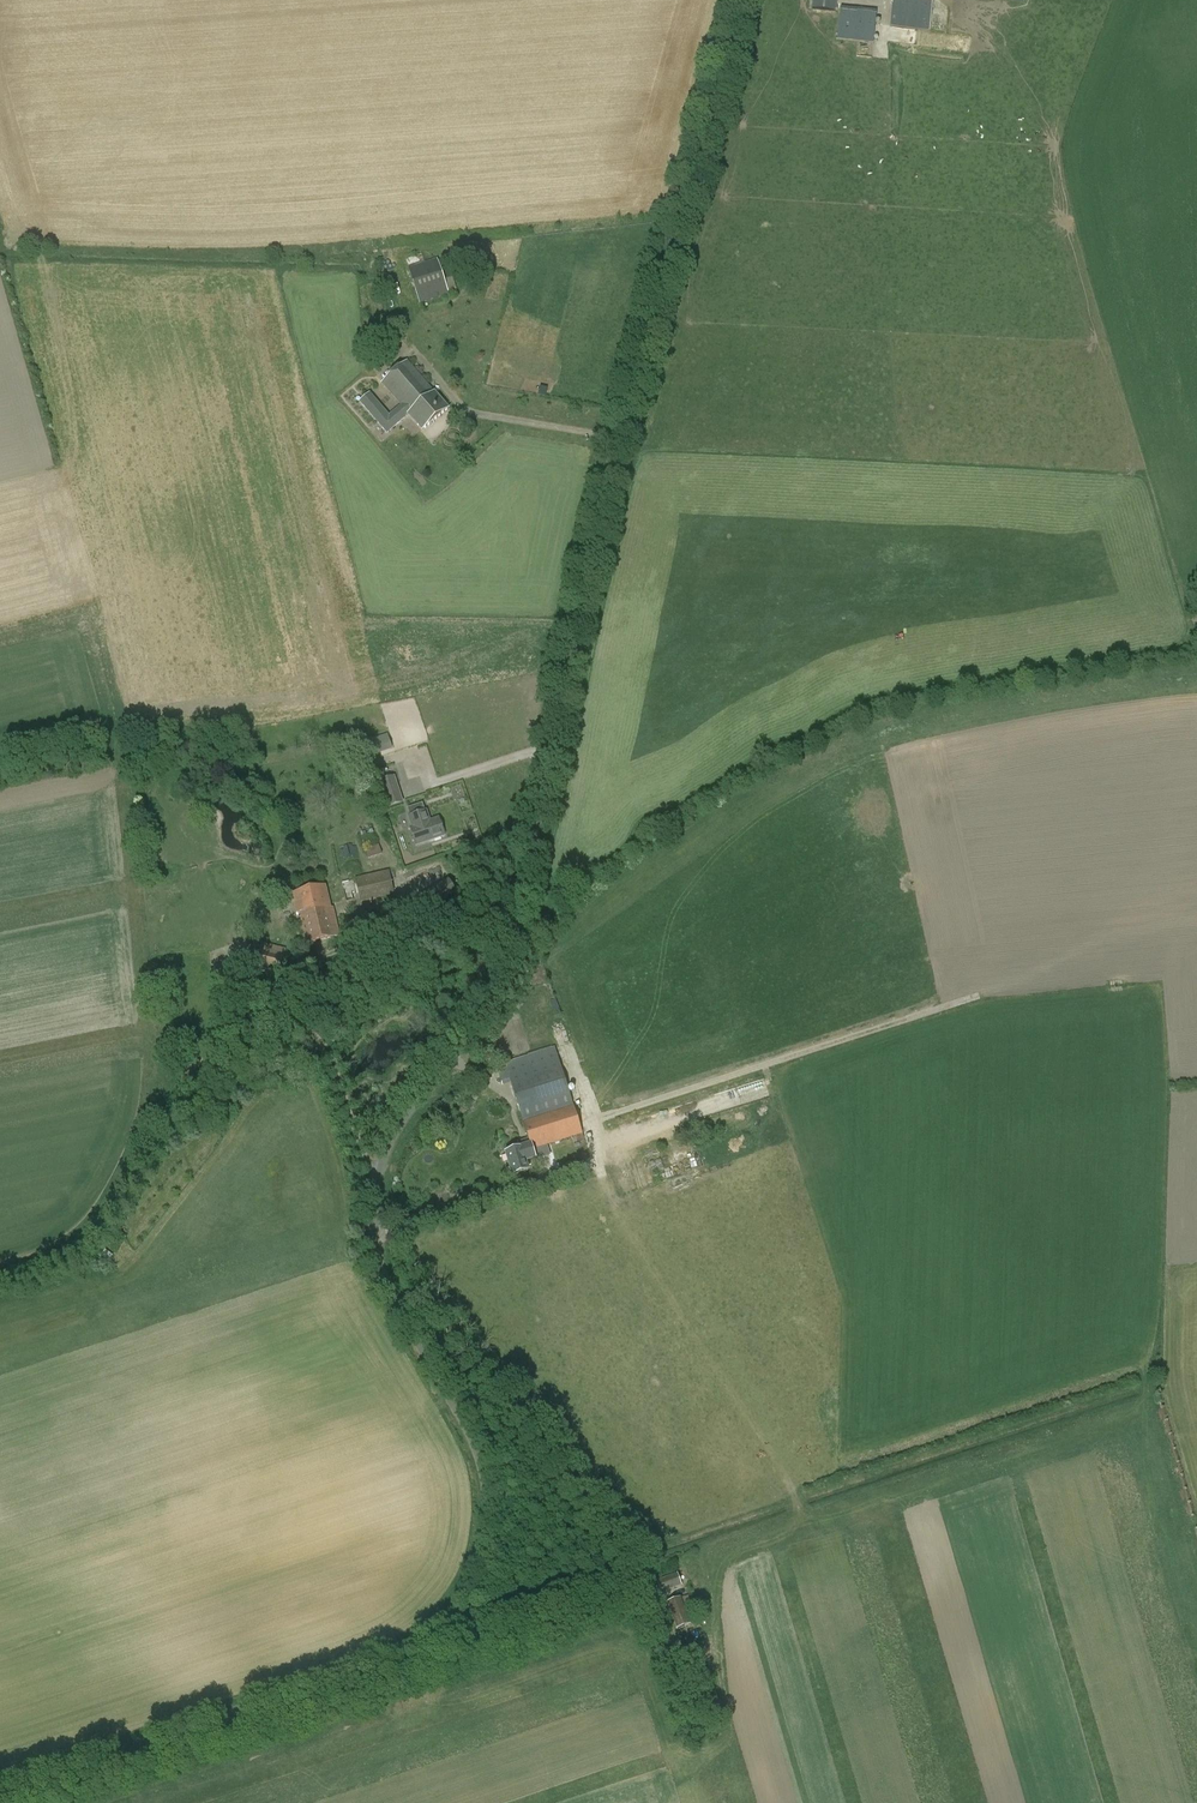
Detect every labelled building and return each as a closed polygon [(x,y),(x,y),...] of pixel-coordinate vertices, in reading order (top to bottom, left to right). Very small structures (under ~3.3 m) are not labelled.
[(837,0),(813,0),(811,10),(836,12),(837,0)] [(891,26),(930,29),(933,0),(893,0),(891,26)] [(874,44),(877,11),(840,8),(838,40),(874,44)] [(419,305),(449,295),(437,259),(408,269),(419,305)] [(405,418),(408,416),(409,415),(423,431),(448,410),(434,394),(408,362),(382,384),(401,407),(389,417),(370,394),(360,402),(386,434),(394,427),(405,418)] [(369,736),(371,748),(391,745),(389,733),(369,736)] [(403,803),(394,777),(380,781),(388,808),(403,803)] [(427,810),(408,817),(412,828),(410,829),(416,845),(431,840),(431,841),(445,837),(439,819),(431,821),(427,810)] [(360,838),(373,833),(371,826),(358,830),(360,838)] [(367,860),(382,855),(379,845),(365,850),(367,860)] [(393,894),(388,872),(356,880),(361,902),(393,894)] [(457,891),(449,878),(422,894),(430,907),(457,891)] [(340,936),(334,911),(333,908),(331,909),(326,886),(291,894),(298,919),(300,919),(306,944),(340,936)] [(280,978),(285,950),(261,943),(254,971),(280,978)] [(510,1084),(523,1123),(574,1107),(555,1048),(505,1063),(510,1084)] [(495,1066),(501,1086),(510,1084),(505,1063),(495,1066)] [(583,1136),(574,1107),(523,1123),(529,1144),(532,1152),(534,1151),(583,1136)] [(529,1172),(526,1163),(536,1160),(534,1151),(532,1152),(529,1144),(520,1146),(521,1149),(506,1154),(513,1177),(529,1172)] [(662,1594),(682,1586),(678,1575),(657,1582),(662,1594)] [(676,1630),(690,1625),(680,1598),(667,1603),(676,1630)]
